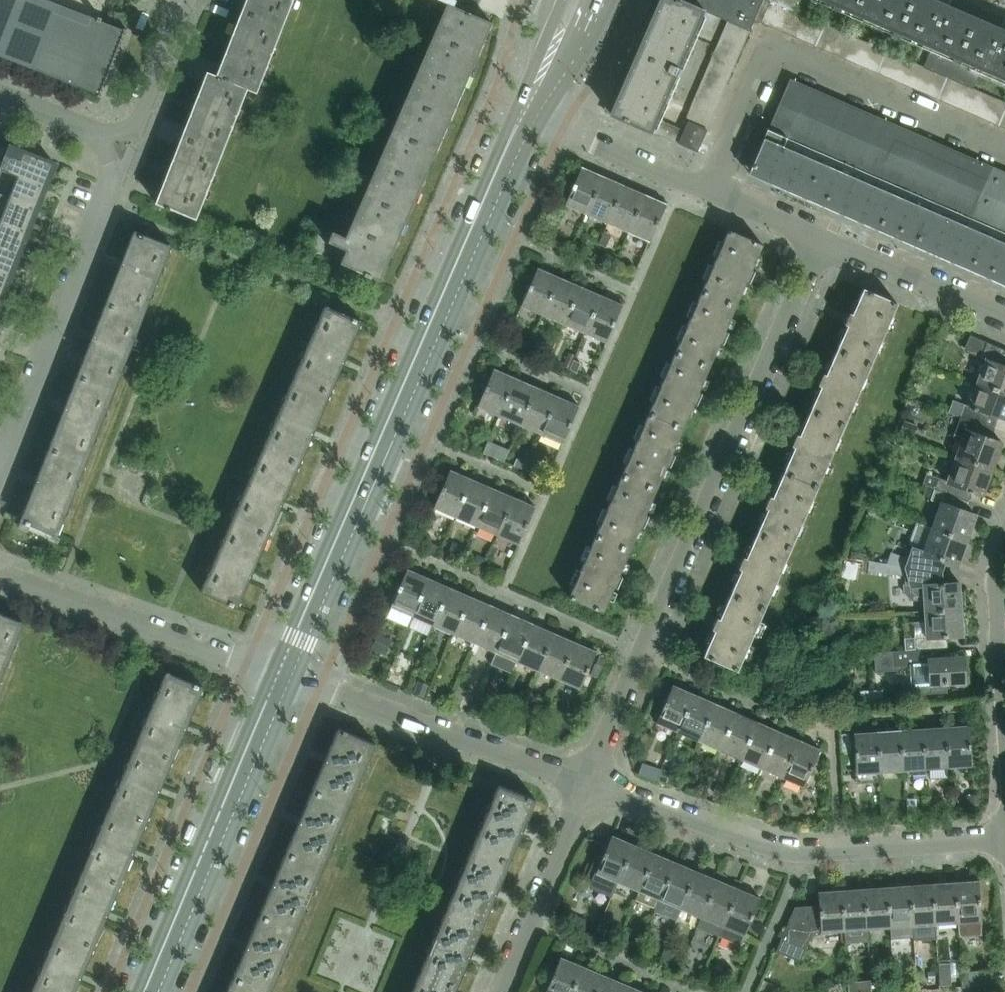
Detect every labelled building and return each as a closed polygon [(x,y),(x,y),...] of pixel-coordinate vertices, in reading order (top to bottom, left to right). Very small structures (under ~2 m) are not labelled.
[(76,85),(76,84),(99,93),(98,94),(97,95),(100,96),(127,29),(123,28),(123,29),(124,29),(123,31),(115,27),(116,26),(100,20),(101,17),(99,16),(105,0),(0,0),(0,55),(76,85)] [(242,10),(282,26),(292,0),(246,0),(242,10)] [(380,280),(491,22),(474,15),(481,0),(431,0),(429,4),(443,11),(345,237),(332,231),(328,241),(346,249),(340,262),(380,280)] [(605,111),(679,143),(689,121),(706,128),(711,116),(748,30),(681,1),(679,0),(653,0),(605,111)] [(1004,128),(1004,25),(947,0),(681,0),(681,1),(748,30),(753,19),(1004,128)] [(282,26),(242,10),(216,75),(246,88),(256,92),(282,26)] [(207,71),(181,137),(221,153),(246,88),(216,75),(207,71)] [(768,125),(1004,227),(1004,171),(789,77),(768,125)] [(679,143),(697,151),(706,128),(689,121),(679,143)] [(846,215),(1004,284),(1004,227),(768,125),(748,172),(846,215)] [(170,208),(196,218),(221,153),(181,137),(155,202),(165,206),(164,207),(169,209),(170,208)] [(54,162),(9,145),(5,153),(0,167),(45,185),(54,162)] [(564,205),(586,214),(603,176),(581,166),(564,205)] [(45,185),(0,167),(0,193),(36,208),(45,185)] [(603,176),(586,214),(607,223),(624,185),(603,176)] [(607,223),(628,232),(644,194),(624,185),(607,223)] [(36,208),(0,193),(0,219),(27,230),(36,208)] [(666,203),(644,194),(628,232),(649,241),(666,203)] [(27,230),(0,219),(0,245),(18,252),(27,230)] [(752,268),(762,244),(728,229),(702,291),(736,305),(747,280),(750,282),(755,269),(752,268)] [(105,303),(142,318),(170,245),(134,230),(105,303)] [(18,252),(0,245),(0,271),(10,275),(18,252)] [(543,315),(559,277),(537,267),(521,306),(543,315)] [(0,271),(0,297),(1,298),(10,275),(0,271)] [(563,324),(580,286),(559,277),(543,315),(563,324)] [(584,333),(601,295),(580,286),(563,324),(584,333)] [(870,364),(897,303),(863,288),(852,312),(848,311),(843,323),(847,324),(836,349),(870,364)] [(675,352),(709,367),(720,342),(723,343),(729,331),(725,330),(736,305),(702,291),(675,352)] [(605,342),(622,304),(601,295),(584,333),(605,342)] [(105,303),(77,375),(113,390),(142,318),(105,303)] [(325,305),(293,377),(330,393),(361,321),(325,305)] [(970,335),(967,342),(984,349),(987,342),(970,335)] [(981,358),(986,360),(978,381),(1004,391),(1004,350),(987,342),(984,349),(981,358)] [(820,385),(809,410),(844,425),(870,364),(836,349),(825,374),(821,372),(816,383),(820,385)] [(568,352),(563,365),(569,368),(575,355),(568,352)] [(648,413),(682,428),(694,402),(697,403),(702,392),(699,390),(709,367),(675,352),(648,413)] [(573,360),(570,368),(576,371),(580,363),(573,360)] [(477,406),(499,416),(516,378),(494,368),(477,406)] [(77,375),(48,448),(85,463),(113,390),(77,375)] [(330,393),(293,377),(262,448),(299,464),(330,393)] [(499,416),(519,425),(536,387),(516,378),(499,416)] [(978,381),(969,404),(965,403),(960,415),(994,427),(997,417),(1004,420),(1004,391),(978,381)] [(519,425),(540,434),(557,395),(536,387),(519,425)] [(578,405),(557,395),(540,434),(562,443),(578,405)] [(793,446),(782,471),(817,486),(844,425),(809,410),(799,434),(795,433),(790,444),(793,446)] [(622,474),(656,489),(667,464),(670,465),(675,454),(672,453),(682,428),(648,413),(622,474)] [(965,430),(956,455),(992,468),(1002,442),(990,438),(994,427),(960,415),(955,426),(965,430)] [(904,420),(900,431),(914,436),(918,425),(904,420)] [(499,446),(494,457),(503,461),(508,450),(499,446)] [(56,536),(85,463),(48,448),(20,520),(56,536)] [(262,448),(231,520),(268,536),(299,464),(262,448)] [(983,495),(992,468),(956,455),(946,481),(937,477),(933,487),(969,500),(972,491),(983,495)] [(517,458),(513,467),(524,472),(528,463),(517,458)] [(433,507),(455,517),(472,479),(450,469),(433,507)] [(767,508),(756,532),(790,547),(817,486),(782,471),(771,496),(768,494),(763,506),(767,508)] [(595,536),(629,550),(640,525),(644,526),(649,514),(646,513),(656,489),(622,474),(595,536)] [(455,517),(476,526),(492,488),(472,479),(455,517)] [(927,485),(923,495),(929,497),(933,487),(927,485)] [(940,504),(932,527),(967,539),(975,516),(964,512),(969,500),(933,487),(929,497),(929,499),(940,504)] [(492,488),(476,526),(496,535),(513,496),(492,488)] [(513,496),(496,535),(518,544),(535,506),(513,496)] [(268,536),(231,520),(200,591),(237,607),(268,536)] [(957,565),(967,539),(932,527),(931,528),(918,523),(911,542),(913,549),(910,558),(892,551),(888,563),(887,564),(905,566),(943,571),(946,561),(957,565)] [(422,532),(421,535),(422,538),(426,540),(429,538),(430,536),(429,533),(426,531),(422,532)] [(740,570),(729,593),(764,608),(790,547),(756,532),(745,557),(741,556),(736,568),(740,570)] [(568,597),(603,612),(614,585),(617,587),(622,575),(619,573),(629,550),(595,536),(568,597)] [(453,541),(448,553),(458,557),(463,546),(453,541)] [(475,554),(471,565),(481,569),(486,559),(475,554)] [(864,561),(863,569),(868,570),(886,572),(907,575),(905,566),(887,564),(869,561),(869,562),(864,561)] [(487,562),(483,571),(495,576),(499,568),(487,562)] [(921,599),(922,610),(961,607),(959,582),(943,583),(943,571),(905,566),(907,575),(909,584),(904,584),(905,593),(912,600),(921,599)] [(390,606),(412,616),(429,578),(407,568),(390,606)] [(412,616),(433,625),(450,587),(429,578),(412,616)] [(433,625),(454,634),(471,596),(450,587),(433,625)] [(737,670),(764,608),(729,593),(718,618),(714,616),(709,629),(713,631),(703,655),(737,670)] [(454,634),(475,643),(491,605),(471,596),(454,634)] [(475,643),(496,652),(512,614),(491,605),(475,643)] [(905,637),(906,649),(947,646),(947,636),(963,635),(961,607),(922,610),(923,622),(912,623),(913,637),(905,637)] [(24,622),(0,612),(0,682),(24,622)] [(496,652),(517,661),(533,623),(512,614),(496,652)] [(517,661),(537,670),(554,632),(533,623),(517,661)] [(537,670),(558,679),(575,641),(554,632),(537,670)] [(379,634),(373,648),(384,653),(389,639),(379,634)] [(558,679),(579,689),(596,651),(575,641),(558,679)] [(946,686),(965,685),(963,656),(948,658),(947,646),(906,649),(871,652),(873,672),(892,670),(891,666),(908,665),(909,684),(900,685),(901,697),(946,693),(946,686)] [(140,734),(177,749),(203,687),(166,671),(140,734)] [(420,682),(416,693),(423,695),(427,685),(420,682)] [(656,722),(678,732),(695,694),(672,684),(656,722)] [(882,690),(860,691),(861,704),(882,704),(882,690)] [(678,732),(699,741),(716,703),(695,694),(678,732)] [(699,741),(720,750),(736,712),(716,703),(699,741)] [(474,705),(471,713),(482,717),(485,710),(474,705)] [(720,750),(740,759),(757,721),(736,712),(720,750)] [(740,759),(761,768),(778,730),(757,721),(740,759)] [(971,766),(968,724),(944,726),(947,768),(971,766)] [(338,726),(312,789),(349,805),(376,742),(338,726)] [(537,728),(531,726),(529,733),(535,735),(537,728)] [(944,726),(921,728),(924,769),(947,768),(944,726)] [(921,728),(899,729),(902,771),(911,770),(911,775),(925,774),(924,769),(921,728)] [(902,771),(899,729),(876,731),(879,773),(902,771)] [(778,730),(761,768),(782,777),(799,739),(778,730)] [(879,773),(876,731),(853,733),(856,774),(879,773)] [(113,797),(151,812),(177,749),(140,734),(113,797)] [(782,777),(803,787),(820,748),(799,739),(782,777)] [(661,769),(658,779),(666,783),(670,772),(661,769)] [(535,801),(497,784),(471,846),(509,863),(535,801)] [(721,795),(724,789),(725,788),(717,784),(716,786),(713,792),(721,795)] [(285,851),(323,867),(349,805),(312,789),(285,851)] [(738,793),(735,801),(743,805),(747,797),(738,793)] [(87,859),(124,875),(151,812),(113,797),(87,859)] [(942,798),(930,798),(930,809),(942,809),(942,798)] [(907,799),(907,807),(916,807),(916,799),(907,799)] [(781,813),(780,809),(779,807),(773,804),(772,807),(769,815),(779,819),(781,813)] [(595,873),(596,873),(618,882),(634,844),(612,835),(595,873)] [(618,882),(639,891),(655,853),(634,844),(618,882)] [(483,925),(509,863),(471,846),(445,908),(483,925)] [(259,914),(296,930),(323,867),(285,851),(259,914)] [(658,899),(660,900),(676,862),(655,853),(639,891),(636,899),(655,907),(658,899)] [(61,922),(98,938),(124,875),(87,859),(61,922)] [(676,862),(660,900),(680,909),(696,870),(676,862)] [(680,909),(701,917),(717,879),(696,870),(680,909)] [(701,917),(722,926),(738,888),(717,879),(701,917)] [(981,935),(980,921),(981,921),(978,879),(954,881),(957,923),(958,923),(959,937),(981,935)] [(934,924),(957,923),(954,881),(931,883),(934,924)] [(912,926),(934,924),(931,883),(909,884),(912,926)] [(889,927),(912,926),(909,884),(886,886),(889,927)] [(866,929),(889,927),(886,886),(864,888),(866,929)] [(760,897),(738,888),(722,926),(718,935),(740,945),(760,897)] [(841,889),(844,930),(866,929),(864,888),(841,889)] [(812,932),(844,930),(841,889),(818,891),(819,905),(794,907),(776,951),(800,961),(812,932)] [(483,925),(445,908),(420,971),(457,987),(483,925)] [(269,991),(270,991),(296,930),(259,914),(233,977),(269,991)] [(52,991),(75,991),(98,938),(61,922),(35,985),(52,991)] [(620,936),(616,946),(622,948),(626,939),(620,936)] [(664,947),(658,963),(668,967),(674,951),(664,947)] [(583,966),(560,956),(545,991),(572,991),(583,966)] [(950,962),(937,963),(938,986),(951,985),(950,962)] [(681,965),(678,971),(688,975),(691,968),(681,965)] [(604,974),(583,966),(572,991),(596,991),(604,974)] [(714,968),(709,979),(721,985),(726,973),(714,968)] [(983,983),(982,968),(961,970),(962,984),(983,983)] [(420,971),(411,991),(455,991),(457,987),(420,971)] [(604,974),(596,991),(621,991),(624,983),(604,974)] [(226,991),(269,991),(233,977),(226,991)] [(859,981),(859,991),(871,991),(870,980),(859,981)] [(883,981),(883,991),(893,991),(893,980),(883,981)] [(767,982),(764,989),(769,991),(774,991),(776,986),(767,982)] [(645,991),(624,983),(621,991),(645,991)]
